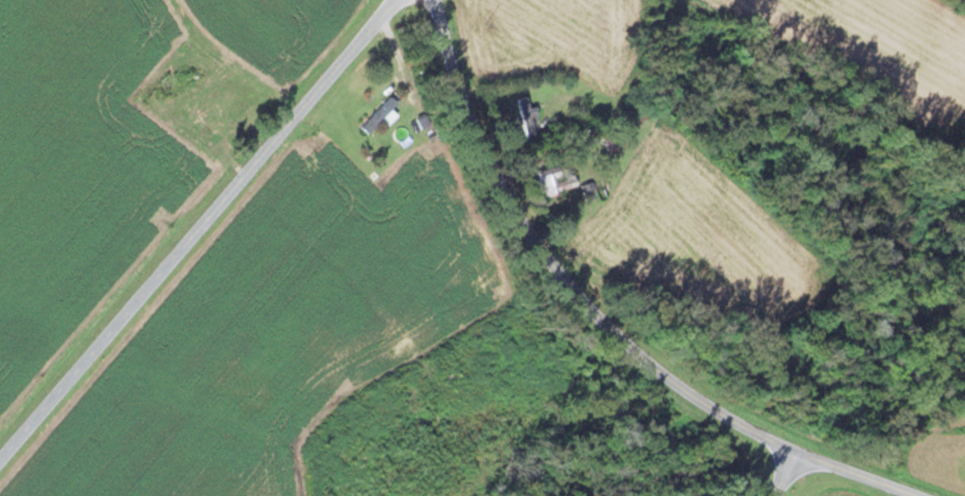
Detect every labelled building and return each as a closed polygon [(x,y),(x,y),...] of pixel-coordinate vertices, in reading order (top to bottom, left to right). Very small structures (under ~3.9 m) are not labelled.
[(529,109),(527,98),(513,101),(521,142),(537,139),(532,109),(529,109)] [(396,106),(388,99),(359,129),(366,136),(396,106)] [(564,178),(559,166),(535,176),(544,199),(576,186),(571,175),(564,178)] [(586,204),(603,201),(600,182),(582,186),(586,204)]
